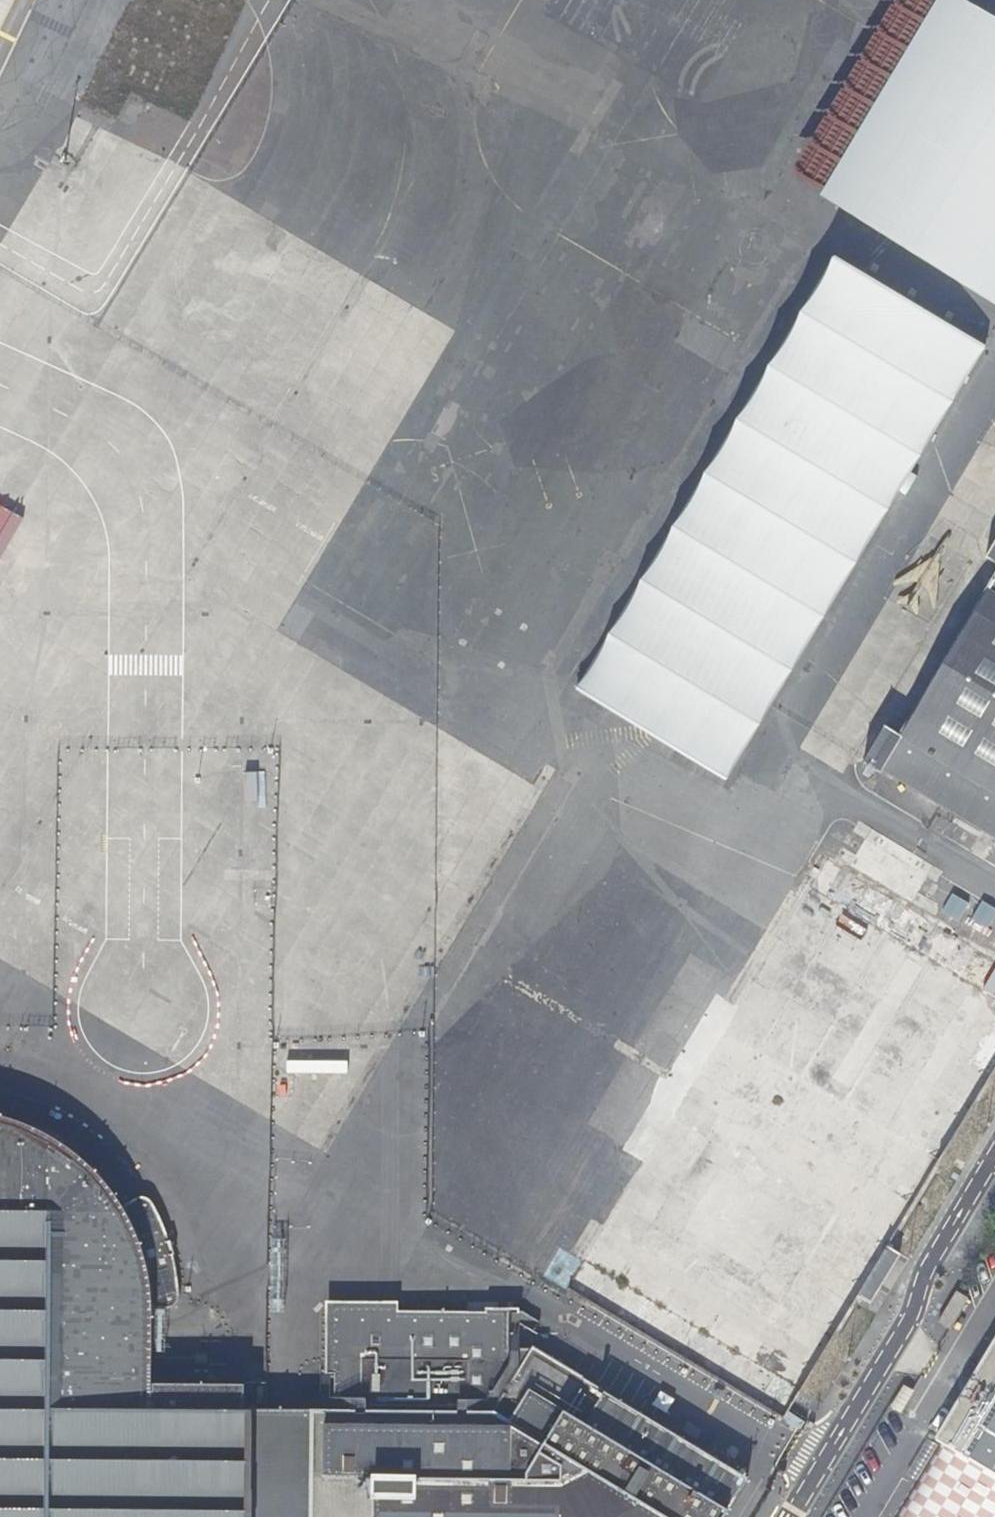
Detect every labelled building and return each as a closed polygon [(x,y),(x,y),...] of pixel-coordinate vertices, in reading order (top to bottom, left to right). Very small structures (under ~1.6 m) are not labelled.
[(965,0),(954,0),(926,46),(894,98),(825,208),(994,312),(994,18),(965,0)] [(577,691),(729,780),(772,707),(824,618),(928,444),(986,346),(834,256),(577,691)] [(994,851),(994,531),(987,544),(974,564),(991,575),(891,743),(877,735),(862,759),(857,768),(871,777),(957,829),(994,851)] [(311,1410),(273,1409),(246,1409),(246,1387),(150,1385),(150,1364),(151,1330),(151,1308),(169,1305),(171,1299),(172,1287),(167,1262),(164,1250),(161,1237),(154,1216),(146,1202),(140,1196),(129,1198),(122,1205),(117,1198),(88,1164),(62,1143),(33,1127),(0,1114),(0,1516),(310,1516),(311,1410)] [(495,1406),(532,1346),(565,1366),(577,1343),(565,1337),(561,1342),(548,1334),(531,1335),(512,1324),(513,1308),(481,1308),(481,1313),(393,1312),(393,1301),(320,1301),(319,1374),(330,1373),(329,1410),(491,1412),(495,1406)] [(883,1516),(994,1516),(994,1329),(883,1516)] [(310,1516),(718,1516),(744,1474),(565,1366),(532,1346),(495,1406),(491,1412),(329,1410),(311,1410),(310,1516)]
